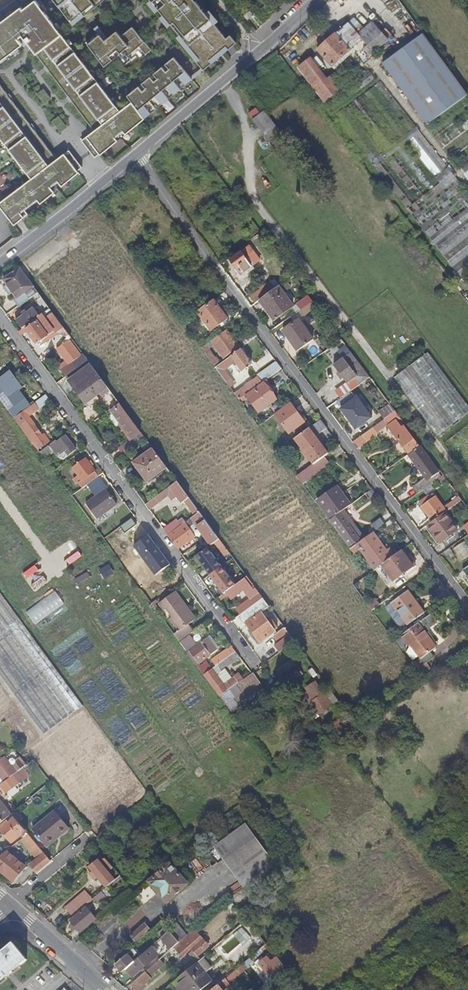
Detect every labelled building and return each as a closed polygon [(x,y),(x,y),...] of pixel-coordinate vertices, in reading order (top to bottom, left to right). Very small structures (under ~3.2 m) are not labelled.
[(71,23),(79,17),(76,14),(86,6),(89,8),(94,4),(92,1),(94,0),(54,0),(71,23)] [(71,23),(73,26),(103,2),(101,0),(94,0),(92,1),(94,4),(89,8),(86,6),(76,14),(79,17),(71,23)] [(151,1),(159,11),(163,16),(171,25),(180,36),(200,60),(197,62),(204,71),(236,44),(230,36),(227,39),(215,25),(206,15),(194,0),(150,0),(151,1)] [(397,0),(380,0),(398,23),(408,15),(397,0)] [(23,46),(22,45),(26,42),(46,67),(50,72),(49,73),(68,97),(68,96),(72,102),(91,126),(95,131),(82,141),(95,159),(100,155),(100,156),(118,142),(116,139),(124,133),(125,134),(193,82),(174,58),(165,65),(169,70),(166,73),(162,68),(154,75),(158,80),(154,82),(151,78),(142,85),(146,90),(143,92),(139,87),(127,97),(132,103),(121,112),(34,1),(22,10),(20,7),(0,23),(0,63),(23,46)] [(159,11),(151,1),(148,3),(156,13),(159,11)] [(210,12),(206,15),(215,25),(218,22),(210,12)] [(171,25),(163,16),(161,18),(168,28),(171,25)] [(348,25),(318,52),(333,68),(351,52),(365,67),(377,57),(375,54),(389,42),(373,25),(359,37),(348,25)] [(98,33),(86,43),(105,67),(117,57),(124,66),(136,56),(137,58),(149,48),(132,28),(121,37),(116,32),(105,42),(98,33)] [(177,38),(197,62),(200,60),(180,36),(177,38)] [(424,36),(383,66),(428,127),(467,98),(467,97),(424,36)] [(149,48),(137,58),(139,61),(151,51),(149,48)] [(327,82),(311,60),(299,69),(325,104),(337,95),(327,82)] [(371,72),(326,105),(333,114),(377,81),(371,72)] [(327,82),(337,95),(343,90),(334,77),(327,82)] [(32,179),(0,204),(0,207),(15,226),(29,215),(25,211),(38,201),(41,205),(55,194),(51,188),(59,182),(62,187),(79,174),(78,172),(83,168),(69,151),(56,161),(52,155),(53,155),(34,131),(30,126),(30,125),(12,101),(11,102),(7,96),(8,96),(0,86),(0,138),(32,179)] [(448,171),(387,88),(379,94),(374,87),(365,94),(366,95),(336,117),(337,119),(370,163),(381,154),(387,163),(378,171),(407,210),(439,186),(435,180),(448,171)] [(288,143),(265,113),(254,122),(276,152),(288,143)] [(249,247),(231,261),(241,275),(260,261),(249,247)] [(19,307),(32,298),(41,309),(37,313),(34,310),(17,323),(23,330),(25,328),(50,309),(19,268),(4,280),(8,286),(5,288),(9,294),(12,292),(17,299),(15,301),(19,307)] [(259,301),(274,290),(269,283),(250,297),(255,304),(259,301)] [(274,321),(293,307),(278,287),(274,290),(265,297),(259,301),(274,321)] [(300,311),(312,302),(308,296),(296,305),(300,311)] [(212,332),(227,320),(213,301),(197,313),(212,332)] [(299,311),(303,316),(316,307),(312,302),(300,311),(299,311)] [(56,335),(65,335),(66,338),(69,336),(50,309),(25,328),(37,346),(43,341),(45,344),(56,335)] [(187,330),(197,323),(192,317),(183,324),(182,324),(187,330)] [(297,352),(314,340),(299,320),(282,332),(297,352)] [(224,359),(239,348),(233,340),(230,336),(226,331),(201,350),(214,367),(219,364),(209,350),(214,346),(224,359)] [(243,346),(257,336),(253,331),(240,341),(243,346)] [(243,372),(252,365),(241,350),(215,369),(226,384),(231,380),(224,371),(236,362),(243,372)] [(467,413),(467,403),(430,351),(395,376),(438,435),(467,413)] [(342,398),(370,378),(351,352),(342,359),(334,366),(340,373),(343,378),(348,384),(337,391),(342,398)] [(70,375),(88,362),(83,355),(71,363),(73,365),(66,369),(70,375)] [(86,405),(100,395),(102,397),(110,392),(88,362),(70,375),(64,379),(74,393),(77,392),(86,405)] [(239,401),(282,369),(277,362),(258,376),(259,377),(245,387),(247,390),(242,394),(237,398),(239,401)] [(22,388),(10,372),(0,380),(0,399),(4,404),(9,400),(9,398),(22,388)] [(237,398),(242,394),(231,380),(226,384),(237,398)] [(267,382),(246,397),(258,413),(276,400),(269,391),(272,389),(267,382)] [(38,410),(48,404),(43,398),(34,404),(38,410)] [(356,398),(340,410),(356,430),(371,418),(356,398)] [(14,418),(29,408),(23,400),(12,409),(9,405),(6,408),(14,418)] [(38,451),(50,443),(45,436),(43,438),(28,418),(38,410),(34,404),(29,408),(14,418),(38,451)] [(124,455),(145,439),(120,404),(111,410),(122,424),(133,439),(119,449),(124,455)] [(289,434),(304,423),(295,411),(290,404),(275,415),(289,434)] [(384,420),(395,412),(389,404),(378,412),(384,420)] [(304,423),(307,421),(298,408),(295,411),(304,423)] [(118,427),(122,424),(111,410),(107,413),(118,427)] [(327,430),(321,421),(309,430),(295,440),(306,456),(313,465),(324,458),(327,455),(315,438),(327,430)] [(396,421),(387,427),(408,454),(418,446),(404,427),(402,429),(396,421)] [(357,450),(376,434),(372,428),(352,443),(357,450)] [(62,460),(76,450),(66,436),(57,442),(57,440),(50,445),(54,451),(58,457),(62,460)] [(45,457),(54,451),(50,445),(40,453),(46,462),(48,461),(45,457)] [(417,495),(441,477),(438,473),(419,447),(408,455),(425,478),(412,488),(417,495)] [(153,475),(165,466),(153,449),(133,463),(147,482),(155,477),(153,475)] [(296,478),(313,465),(306,456),(289,469),(296,478)] [(301,485),(329,464),(324,458),(313,465),(296,478),(301,485)] [(87,485),(97,478),(98,477),(91,467),(88,464),(86,460),(74,469),(82,481),(78,484),(82,489),(83,488),(87,485)] [(94,495),(104,488),(99,481),(97,478),(87,485),(89,488),(94,495)] [(182,504),(184,502),(195,516),(200,512),(177,482),(170,488),(182,504)] [(330,520),(342,511),(351,504),(336,484),(315,499),(330,520)] [(106,490),(86,504),(97,519),(117,505),(106,490)] [(149,510),(166,498),(162,493),(146,505),(149,510)] [(169,497),(156,506),(159,510),(172,501),(169,497)] [(432,522),(444,514),(446,512),(435,497),(421,507),(430,518),(432,522)] [(349,547),(358,541),(346,525),(351,522),(342,511),(330,520),(349,547)] [(178,549),(195,537),(189,529),(193,525),(193,524),(194,523),(212,546),(215,543),(219,548),(220,548),(224,545),(200,512),(195,516),(185,523),(186,524),(174,533),(173,533),(168,536),(178,549)] [(446,543),(456,536),(454,533),(457,531),(444,514),(432,522),(430,524),(427,526),(439,543),(444,540),(446,543)] [(173,533),(181,527),(177,521),(176,519),(163,529),(168,536),(173,533)] [(351,550),(364,540),(351,522),(346,525),(358,541),(349,547),(351,550)] [(351,550),(350,550),(353,555),(359,550),(374,571),(381,566),(392,558),(395,556),(389,549),(386,551),(373,533),(365,540),(364,540),(351,550)] [(455,547),(463,559),(467,556),(467,542),(466,540),(455,547)] [(226,557),(230,554),(224,545),(220,548),(226,557)] [(395,556),(381,566),(393,582),(415,565),(411,559),(409,561),(405,556),(401,551),(395,556)] [(138,583),(150,574),(151,573),(140,558),(129,567),(126,569),(137,584),(138,583)] [(126,569),(129,567),(123,559),(120,561),(126,569)] [(225,593),(247,577),(242,570),(220,585),(225,593)] [(142,589),(155,580),(150,574),(138,583),(142,589)] [(230,600),(243,590),(252,584),(247,577),(225,593),(230,600)] [(250,600),(259,593),(252,584),(243,590),(250,600)] [(57,590),(28,611),(37,623),(66,602),(57,590)] [(424,613),(408,591),(391,604),(407,626),(424,613)] [(189,636),(194,632),(188,625),(193,621),(184,609),(186,607),(176,592),(160,604),(165,611),(168,609),(174,618),(171,620),(180,631),(175,635),(180,643),(189,636)] [(83,706),(0,593),(0,674),(45,735),(62,722),(83,706)] [(240,616),(263,599),(259,593),(250,600),(237,611),(240,616)] [(260,643),(275,632),(274,631),(278,628),(271,620),(268,622),(262,613),(270,607),(263,599),(240,616),(260,643)] [(193,621),(196,619),(186,607),(184,609),(193,621)] [(430,652),(436,648),(424,632),(437,623),(431,615),(394,642),(402,652),(407,648),(405,645),(409,643),(421,659),(412,665),(416,672),(434,658),(430,652)] [(285,650),(295,642),(285,628),(274,636),(278,640),(285,650)] [(198,664),(217,650),(208,638),(196,647),(191,640),(192,639),(189,636),(180,643),(204,675),(211,670),(205,662),(200,666),(198,664)] [(217,650),(219,648),(210,636),(208,638),(217,650)] [(272,659),(285,650),(278,640),(265,650),(272,659)] [(224,660),(235,652),(231,647),(220,655),(221,656),(224,660)] [(228,666),(239,658),(235,652),(224,660),(220,663),(217,665),(214,668),(217,671),(227,664),(228,666)] [(211,670),(204,675),(220,697),(224,694),(220,688),(219,686),(222,683),(212,669),(211,670)] [(245,699),(262,686),(253,673),(251,674),(238,684),(230,690),(224,694),(220,697),(228,707),(235,702),(233,700),(241,693),(245,699)] [(230,690),(238,684),(234,678),(225,684),(230,690)] [(325,715),(329,712),(328,711),(332,708),(332,707),(340,702),(331,691),(324,695),(316,682),(309,687),(311,691),(305,695),(311,703),(306,706),(311,714),(315,710),(319,716),(324,713),(325,715)] [(224,694),(230,690),(225,684),(220,688),(224,694)] [(1,686),(0,687),(0,710),(12,700),(1,686)] [(237,705),(245,699),(241,693),(233,700),(235,702),(237,705)] [(232,713),(239,708),(237,705),(235,702),(228,707),(232,713)] [(315,719),(319,716),(315,710),(311,714),(315,719)] [(319,742),(327,737),(324,733),(316,739),(319,742)] [(17,773),(4,758),(0,761),(0,776),(5,783),(17,773)] [(7,794),(23,782),(17,773),(5,783),(0,786),(7,794)] [(11,816),(3,805),(0,808),(0,825),(6,820),(11,816)] [(23,818),(17,811),(12,815),(18,822),(23,818)] [(70,829),(56,812),(34,831),(46,846),(60,834),(62,836),(70,829)] [(12,843),(23,834),(26,837),(28,835),(18,822),(12,815),(11,816),(6,820),(9,823),(1,829),(12,843)] [(247,825),(216,848),(244,887),(275,865),(247,825)] [(37,874),(51,862),(28,835),(26,837),(22,840),(39,860),(31,866),(37,874)] [(25,867),(6,853),(3,855),(0,858),(0,871),(13,881),(25,867)] [(107,888),(115,881),(108,873),(113,868),(105,858),(101,861),(99,859),(90,867),(94,872),(98,878),(107,888)] [(170,864),(149,883),(168,903),(188,885),(170,864)] [(72,918),(93,900),(86,892),(66,909),(72,918)] [(99,904),(107,897),(102,892),(95,898),(99,904)] [(86,909),(70,922),(73,925),(77,929),(80,933),(95,920),(86,909)] [(145,925),(131,938),(136,943),(150,931),(145,925)] [(180,943),(188,937),(178,925),(170,932),(180,943)] [(198,957),(210,947),(196,931),(175,949),(183,959),(189,954),(192,951),(198,957)] [(172,950),(180,943),(170,932),(162,939),(172,950)] [(127,970),(146,953),(153,947),(147,939),(116,966),(123,974),(127,970)] [(9,978),(28,962),(14,945),(1,956),(0,955),(0,985),(9,978)] [(230,984),(268,953),(264,948),(226,980),(230,984)] [(196,963),(200,960),(198,957),(192,951),(189,954),(193,959),(189,963),(192,967),(196,963)] [(140,970),(151,960),(146,953),(127,970),(134,978),(142,972),(140,970)] [(277,958),(271,962),(267,957),(259,963),(274,981),(287,970),(277,958)] [(196,963),(204,973),(211,967),(203,958),(200,960),(196,963)] [(164,964),(160,960),(132,985),(136,989),(139,989),(151,980),(150,977),(164,964)] [(142,972),(153,962),(151,960),(140,970),(142,972)] [(211,981),(204,973),(196,963),(192,967),(173,983),(179,989),(201,989),(211,981)] [(232,988),(230,984),(226,980),(213,989),(229,989),(232,988)]
